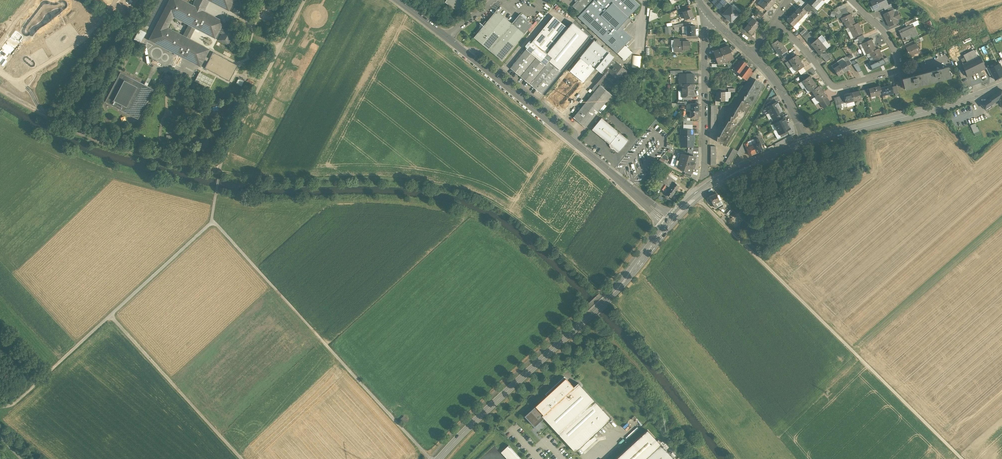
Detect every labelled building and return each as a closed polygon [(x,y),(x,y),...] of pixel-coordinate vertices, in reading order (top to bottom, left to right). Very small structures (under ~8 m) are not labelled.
[(189,40),(195,28),(215,37),(218,31),(219,28),(223,22),(203,12),(209,0),(196,0),(193,7),(180,0),(171,0),(150,40),(200,66),(203,59),(205,56),(208,50),(189,40)] [(229,10),(232,4),(234,1),(234,0),(210,0),(229,10)] [(238,3),(234,1),(232,4),(237,6),(234,12),(243,17),(249,4),(240,0),(238,3)] [(445,2),(457,11),(466,0),(447,0),(445,2)] [(573,6),(581,14),(578,17),(605,42),(606,42),(617,53),(625,45),(632,38),(620,26),(640,5),(635,0),(578,0),(573,6)] [(712,1),(720,8),(723,5),(726,2),(724,0),(714,0),(712,1)] [(765,0),(764,0),(760,5),(768,11),(772,6),(765,0)] [(870,1),(872,5),(873,5),(876,9),(880,7),(880,9),(884,7),(888,5),(886,0),(873,0),(870,1)] [(844,4),(837,7),(839,11),(836,12),(838,14),(842,13),(840,10),(846,7),(844,4)] [(727,10),(723,14),(732,22),(739,14),(730,6),(727,10)] [(807,12),(800,6),(796,11),(802,17),(807,12)] [(889,11),(883,14),(889,27),(898,22),(894,13),(897,11),(896,8),(893,10),(892,10),(889,11)] [(691,9),(683,12),(686,19),(693,17),(691,9)] [(486,21),(482,25),(480,23),(480,27),(479,27),(480,28),(476,33),(477,34),(474,38),(475,38),(490,50),(512,24),(512,23),(496,10),(487,22),(486,21)] [(802,17),(796,11),(791,16),(798,22),(802,17)] [(656,14),(650,12),(649,21),(658,17),(656,14)] [(851,13),(841,18),(843,22),(845,21),(848,28),(849,27),(848,27),(856,24),(855,24),(853,18),(851,14),(851,13)] [(512,23),(525,34),(532,24),(520,14),(512,23)] [(791,16),(787,20),(793,27),(798,22),(791,16)] [(760,24),(753,18),(749,23),(756,29),(760,24)] [(549,21),(526,49),(546,65),(552,57),(547,53),(564,34),(549,21)] [(512,24),(490,50),(502,61),(525,34),(512,23),(512,24)] [(553,56),(565,66),(589,37),(573,23),(564,34),(547,53),(552,57),(553,56)] [(756,29),(749,23),(744,28),(752,34),(756,29)] [(858,23),(855,24),(856,24),(848,27),(849,27),(850,31),(853,30),(855,36),(853,37),(853,38),(863,33),(860,27),(858,23)] [(914,26),(913,24),(907,26),(898,30),(902,38),(905,37),(905,36),(910,33),(913,38),(918,35),(914,26)] [(225,27),(224,31),(219,28),(218,31),(222,33),(219,40),(228,44),(234,32),(225,27)] [(134,39),(141,43),(146,33),(140,30),(134,39)] [(815,40),(811,44),(815,49),(822,43),(818,38),(815,40)] [(776,41),(771,44),(772,44),(775,50),(783,44),(779,39),(776,41)] [(871,39),(862,44),(863,48),(866,47),(869,53),(876,49),(874,44),(873,44),(871,39)] [(614,57),(594,41),(580,58),(581,58),(579,60),(593,72),(596,69),(601,73),(612,60),(614,57)] [(680,42),(674,42),(674,47),(676,47),(676,52),(677,52),(677,50),(680,50),(680,52),(683,52),(683,49),(690,49),(690,42),(686,42),(680,42)] [(822,43),(815,49),(820,55),(820,54),(824,50),(827,48),(822,43)] [(915,43),(911,45),(911,46),(906,48),(910,57),(915,55),(914,53),(920,50),(916,43),(915,43)] [(783,44),(775,50),(779,55),(787,50),(783,44)] [(625,45),(617,53),(625,60),(632,52),(625,45)] [(729,46),(714,52),(719,64),(733,58),(729,46)] [(876,49),(869,53),(871,57),(873,56),(876,62),(884,59),(881,53),(879,48),(876,49)] [(526,49),(511,68),(530,84),(546,65),(526,49)] [(238,65),(213,52),(210,59),(205,56),(203,59),(208,62),(205,68),(230,81),(238,65)] [(642,56),(633,55),(631,67),(640,68),(642,56)] [(792,58),(789,60),(790,62),(793,66),(800,60),(797,55),(792,58)] [(546,65),(530,84),(542,94),(565,66),(553,56),(546,65)] [(964,64),(963,65),(966,73),(967,75),(985,67),(982,61),(980,56),(967,62),(964,64)] [(737,59),(732,67),(734,69),(740,61),(737,59)] [(885,63),(884,59),(876,62),(874,63),(873,61),(868,63),(872,71),(886,64),(885,63)] [(593,72),(579,60),(570,71),(585,83),(593,72)] [(612,60),(601,73),(606,76),(610,72),(608,70),(610,67),(611,68),(615,63),(612,60)] [(740,61),(734,69),(740,73),(746,65),(747,64),(741,60),(740,61)] [(800,60),(793,66),(796,71),(804,66),(800,60)] [(845,61),(839,64),(844,72),(850,69),(848,66),(845,61)] [(619,66),(615,63),(611,68),(610,67),(608,70),(610,72),(612,74),(613,74),(614,75),(616,75),(620,78),(622,76),(623,75),(622,75),(624,74),(623,73),(625,70),(619,65),(619,66)] [(861,70),(858,63),(853,65),(858,72),(861,70)] [(839,64),(833,68),(838,76),(844,72),(839,64)] [(746,65),(740,73),(739,74),(745,79),(751,71),(752,70),(746,65)] [(1000,77),(995,66),(990,69),(992,74),(995,80),(996,79),(1000,77)] [(948,67),(902,79),(905,88),(908,87),(909,89),(947,79),(947,77),(950,76),(948,67)] [(570,71),(545,101),(560,113),(585,83),(570,71)] [(153,89),(120,72),(104,102),(138,119),(153,89)] [(195,81),(209,88),(214,80),(199,72),(195,81)] [(682,74),(679,74),(679,85),(682,85),(693,84),(693,73),(682,74)] [(601,74),(594,83),(599,86),(600,85),(599,84),(605,77),(601,74)] [(160,86),(166,89),(171,78),(165,75),(160,86)] [(810,75),(802,81),(806,86),(814,81),(810,75)] [(746,96),(744,96),(744,100),(751,105),(752,105),(764,84),(756,79),(746,96)] [(814,81),(806,86),(810,92),(812,91),(818,87),(818,86),(814,81)] [(599,86),(573,118),(585,127),(612,95),(600,85),(599,86)] [(818,87),(812,91),(815,96),(823,91),(819,85),(818,86),(818,87)] [(880,85),(869,88),(871,97),(882,94),(880,87),(880,85)] [(880,87),(882,94),(882,96),(893,93),(891,85),(880,87)] [(859,90),(852,92),(854,101),(862,99),(859,90)] [(823,91),(815,96),(819,102),(826,97),(827,97),(823,91)] [(988,100),(991,105),(1000,99),(1001,102),(1001,101),(1001,91),(988,100)] [(725,92),(717,92),(717,96),(716,96),(716,101),(725,101),(725,92)] [(852,92),(844,94),(846,103),(854,101),(852,92)] [(826,97),(819,102),(823,108),(831,103),(826,97)] [(742,100),(733,116),(731,116),(730,121),(729,121),(719,137),(718,136),(717,141),(725,146),(737,125),(739,126),(751,105),(744,100),(742,100)] [(985,109),(991,105),(988,100),(981,104),(985,109)] [(695,102),(692,102),(692,104),(690,104),(690,111),(699,111),(699,104),(695,104),(695,102)] [(775,103),(767,107),(770,113),(780,107),(777,102),(775,103)] [(780,107),(770,113),(772,118),(779,114),(783,112),(780,107)] [(629,140),(602,118),(592,130),(619,152),(629,140)] [(782,120),(774,124),(777,129),(787,123),(784,118),(782,120)] [(787,123),(777,129),(780,134),(787,130),(790,129),(787,123)] [(681,135),(680,135),(680,141),(681,141),(681,147),(693,147),(693,142),(694,142),(694,135),(693,135),(693,130),(692,130),(683,130),(681,130),(681,135)] [(761,135),(757,137),(757,138),(758,138),(761,145),(765,142),(761,135)] [(761,145),(758,138),(757,138),(755,139),(756,143),(753,145),(756,153),(763,150),(761,145)] [(753,145),(749,146),(747,142),(744,143),(750,156),(756,153),(753,145)] [(746,152),(742,144),(738,151),(737,153),(740,157),(746,152)] [(738,151),(733,149),(725,163),(730,165),(737,153),(738,151)] [(687,155),(682,154),(681,156),(680,161),(695,166),(696,163),(694,163),(696,157),(693,156),(692,156),(689,155),(687,155)] [(695,166),(680,161),(678,166),(677,167),(683,170),(686,171),(691,173),(692,168),(694,168),(695,166)] [(668,176),(663,172),(658,179),(665,184),(670,187),(674,181),(671,180),(672,179),(668,176)] [(664,184),(658,179),(654,184),(661,189),(663,186),(665,184),(664,184)] [(679,186),(674,181),(670,187),(669,187),(675,192),(679,186)] [(668,189),(666,192),(667,193),(666,194),(671,198),(675,192),(669,187),(668,189)] [(716,193),(709,196),(713,204),(715,208),(717,207),(719,206),(717,202),(720,201),(720,200),(716,193)] [(543,417),(575,388),(565,376),(545,394),(547,396),(525,416),(535,427),(544,418),(543,417)] [(544,418),(575,452),(612,420),(579,384),(575,388),(543,417),(544,418)] [(616,458),(646,458),(661,445),(648,430),(616,458)] [(509,445),(501,452),(507,458),(521,458),(509,445)] [(646,458),(674,458),(661,445),(646,458)]
